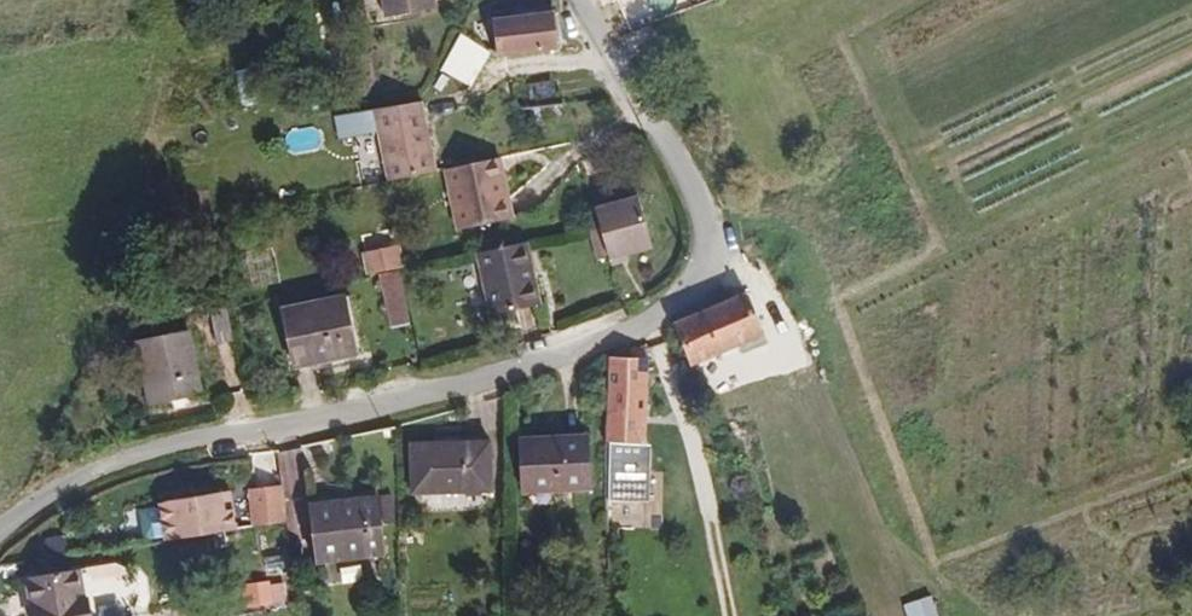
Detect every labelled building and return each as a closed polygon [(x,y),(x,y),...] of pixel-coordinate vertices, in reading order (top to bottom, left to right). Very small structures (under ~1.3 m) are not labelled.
[(377,20),(427,11),(425,0),(373,0),(377,20)] [(650,13),(686,0),(645,0),(650,13)] [(461,38),(467,67),(487,71),(526,61),(519,27),(461,38)] [(537,116),(526,61),(487,71),(499,125),(537,116)] [(466,84),(470,107),(486,104),(482,81),(466,84)] [(379,130),(387,179),(438,171),(427,99),(336,113),(340,136),(379,130)] [(486,104),(470,107),(472,122),(488,119),(486,104)] [(464,175),(415,186),(430,248),(482,235),(472,192),(470,193),(464,175)] [(583,269),(603,266),(626,258),(613,209),(568,220),(574,238),(583,269)] [(511,324),(496,258),(450,267),(466,335),(511,324)] [(583,269),(586,279),(606,271),(603,266),(583,269)] [(336,276),(340,295),(370,288),(368,268),(336,276)] [(756,290),(749,275),(727,286),(732,300),(756,290)] [(721,302),(654,333),(652,333),(669,375),(713,354),(738,343),(721,302)] [(256,334),(265,370),(326,355),(318,318),(256,334)] [(203,329),(182,336),(190,370),(211,364),(203,329)] [(743,351),(738,343),(713,354),(721,363),(743,351)] [(169,349),(116,357),(124,420),(177,413),(169,349)] [(326,355),(265,370),(267,377),(327,362),(326,355)] [(588,364),(583,367),(586,459),(619,459),(621,459),(622,361),(603,361),(601,370),(589,371),(588,364)] [(569,450),(501,450),(502,499),(569,498),(569,450)] [(473,451),(393,456),(396,502),(476,498),(473,451)] [(619,459),(586,459),(587,511),(619,510),(619,459)] [(267,532),(259,496),(229,505),(234,529),(236,538),(267,532)] [(213,499),(205,500),(207,517),(216,515),(213,499)] [(145,520),(149,551),(219,541),(218,533),(216,515),(207,517),(205,500),(144,512),(145,520)] [(360,507),(293,518),(302,573),(370,562),(360,507)] [(619,510),(587,511),(587,529),(607,530),(619,530),(619,510)] [(128,554),(149,551),(145,520),(125,524),(128,554)] [(218,533),(219,541),(236,538),(234,529),(218,533)] [(288,578),(247,582),(249,604),(289,601),(288,578)] [(0,592),(0,598),(3,615),(57,615),(52,585),(0,592)] [(933,593),(905,602),(909,615),(940,615),(933,593)]
